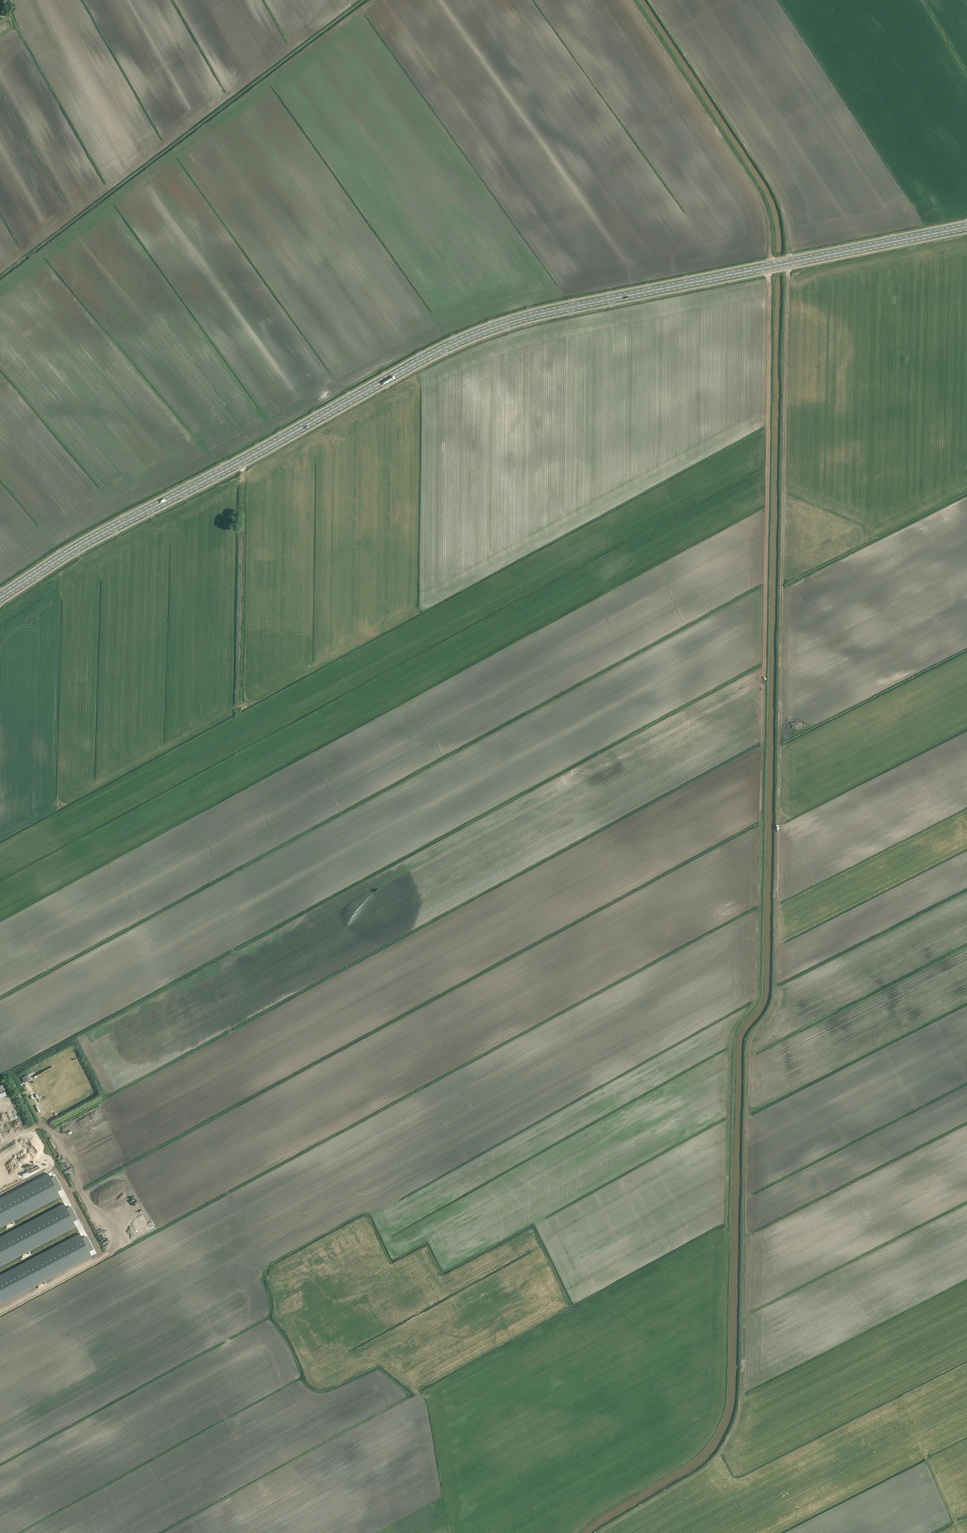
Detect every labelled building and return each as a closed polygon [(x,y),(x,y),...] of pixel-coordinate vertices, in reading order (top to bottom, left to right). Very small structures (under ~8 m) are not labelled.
[(0,1199),(0,1227),(60,1196),(58,1191),(51,1179),(48,1174),(0,1199)] [(0,1237),(0,1265),(76,1226),(73,1221),(66,1208),(64,1203),(0,1237)] [(0,1275),(0,1304),(91,1256),(89,1251),(82,1238),(80,1233),(0,1275)]
